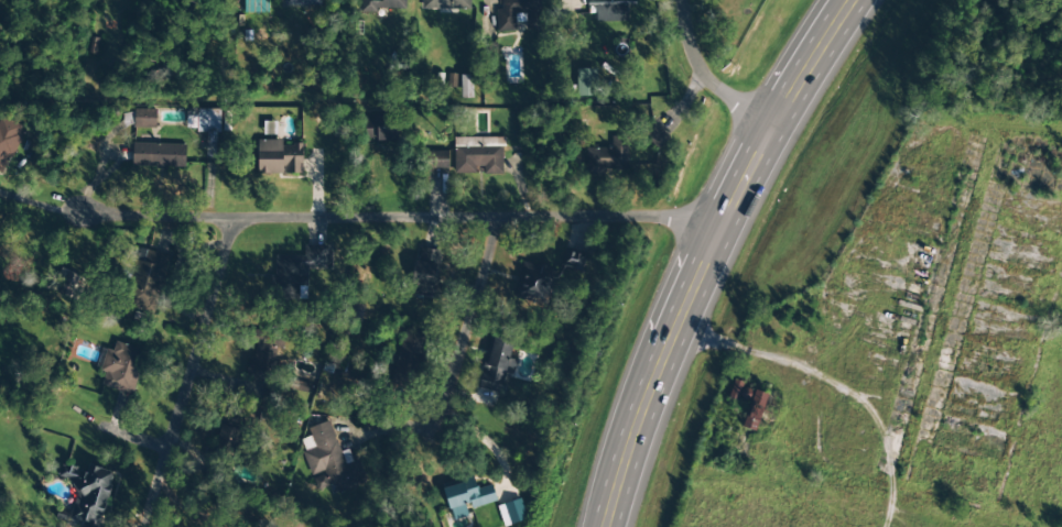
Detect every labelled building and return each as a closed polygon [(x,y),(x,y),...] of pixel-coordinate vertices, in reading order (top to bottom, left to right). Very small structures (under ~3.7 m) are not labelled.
[(244,14),(268,14),(268,0),(244,0),(244,14)] [(406,0),(360,0),(360,13),(376,13),(376,9),(406,10),(406,0)] [(470,10),(470,0),(422,0),(422,10),(470,10)] [(515,32),(515,23),(539,22),(539,0),(500,0),(500,11),(496,11),(497,33),(515,32)] [(626,3),(635,3),(635,0),(586,0),(587,7),(595,7),(596,23),(627,21),(626,3)] [(576,97),(598,96),(597,69),(575,69),(576,97)] [(156,110),(134,109),(133,129),(155,129),(156,110)] [(397,116),(365,117),(365,141),(398,141),(397,116)] [(4,174),(23,126),(1,118),(0,119),(0,172),(4,174)] [(659,148),(668,139),(651,120),(642,129),(659,148)] [(611,148),(585,149),(586,172),(627,171),(626,137),(611,137),(611,148)] [(503,176),(503,138),(454,138),(453,174),(475,174),(476,167),(483,167),(483,175),(503,176)] [(302,145),(282,145),(282,140),(257,141),(258,175),(303,174),(302,145)] [(185,168),(185,145),(133,144),(132,167),(185,168)] [(331,246),(304,246),(304,256),(275,256),(275,277),(270,277),(270,300),(299,300),(299,287),(307,287),(307,269),(331,269),(331,246)] [(168,255),(138,249),(127,302),(157,308),(168,255)] [(414,297),(435,298),(437,250),(415,249),(413,285),(414,285),(414,297)] [(586,258),(567,251),(561,267),(580,274),(586,258)] [(554,267),(518,264),(516,297),(552,300),(554,267)] [(76,302),(86,280),(62,269),(51,290),(76,302)] [(425,333),(404,328),(391,382),(412,387),(425,333)] [(500,394),(504,373),(514,375),(517,361),(507,360),(511,341),(492,338),(486,368),(483,368),(479,389),(500,394)] [(131,395),(145,351),(115,342),(112,351),(106,350),(99,371),(105,373),(101,386),(131,395)] [(729,395),(745,400),(748,390),(742,388),(744,383),(733,380),(729,395)] [(757,432),(766,394),(752,390),(744,429),(757,432)] [(244,419),(220,417),(216,451),(240,454),(244,419)] [(365,484),(358,460),(351,462),(348,450),(339,453),(330,422),(308,428),(311,437),(300,440),(311,477),(313,476),(319,497),(365,484)] [(110,492),(107,491),(113,474),(89,465),(86,473),(62,464),(58,477),(79,485),(68,518),(84,524),(83,526),(97,526),(110,492)] [(442,488),(452,521),(469,516),(468,510),(497,502),(491,485),(476,489),(473,478),(442,488)] [(502,526),(526,521),(522,500),(497,505),(502,526)]
